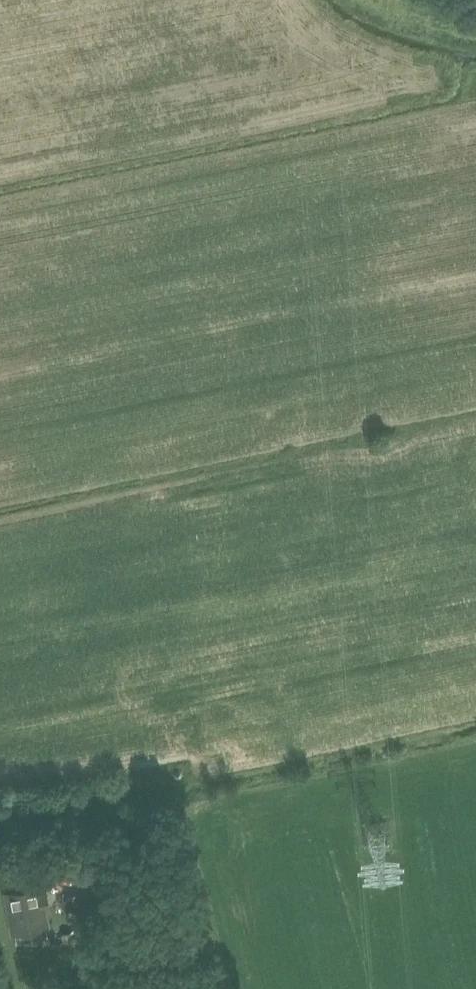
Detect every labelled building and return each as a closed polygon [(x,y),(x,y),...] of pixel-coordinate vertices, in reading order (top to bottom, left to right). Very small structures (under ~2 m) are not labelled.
[(66,836),(68,845),(79,842),(77,834),(66,836)] [(2,890),(10,931),(15,930),(49,923),(46,906),(49,905),(46,888),(42,889),(41,882),(2,890)]
